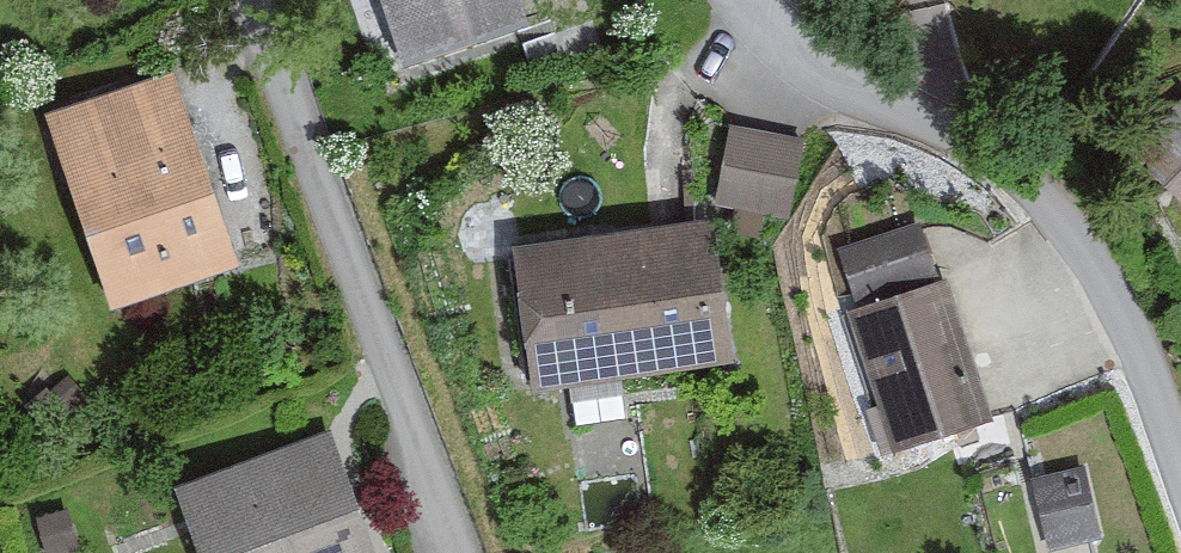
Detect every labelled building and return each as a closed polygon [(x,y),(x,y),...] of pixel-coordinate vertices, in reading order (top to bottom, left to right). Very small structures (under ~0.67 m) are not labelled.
[(518,0),(386,0),(409,68),(527,29),(518,0)] [(168,77),(54,117),(122,311),(237,271),(168,77)] [(801,150),(732,137),(718,209),(787,222),(801,150)] [(730,365),(711,229),(520,255),(539,391),(730,365)] [(845,252),(856,300),(937,281),(927,234),(845,252)] [(854,318),(895,448),(987,419),(947,289),(854,318)] [(326,431),(180,487),(206,552),(374,552),(326,431)] [(1031,482),(1047,547),(1088,537),(1073,473),(1031,482)] [(38,520),(45,552),(73,552),(65,515),(38,520)]
